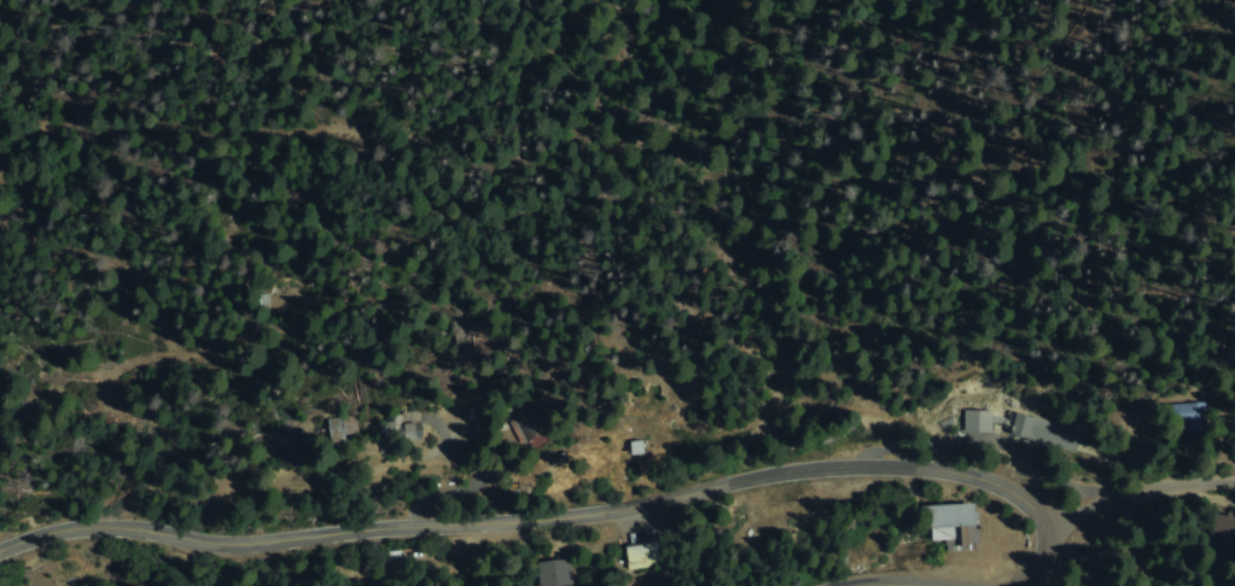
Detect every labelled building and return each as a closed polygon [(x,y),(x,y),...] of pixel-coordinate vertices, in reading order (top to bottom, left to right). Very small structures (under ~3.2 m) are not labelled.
[(1191,428),(1191,437),(1209,437),(1209,406),(1172,406),(1172,428),(1191,428)] [(548,445),(535,412),(514,420),(527,454),(548,445)] [(993,434),(993,412),(965,412),(965,434),(993,434)] [(396,416),(379,421),(385,440),(402,434),(396,416)] [(331,421),(335,446),(356,443),(353,418),(331,421)] [(1014,442),(1080,450),(1083,425),(1016,418),(1014,442)] [(428,444),(427,425),(407,426),(408,444),(428,444)] [(933,546),(981,543),(979,503),(930,506),(933,546)] [(1234,542),(1234,523),(1219,518),(1213,536),(1234,542)] [(636,567),(666,564),(664,542),(634,545),(636,567)] [(579,560),(550,560),(550,585),(579,585),(579,560)]
